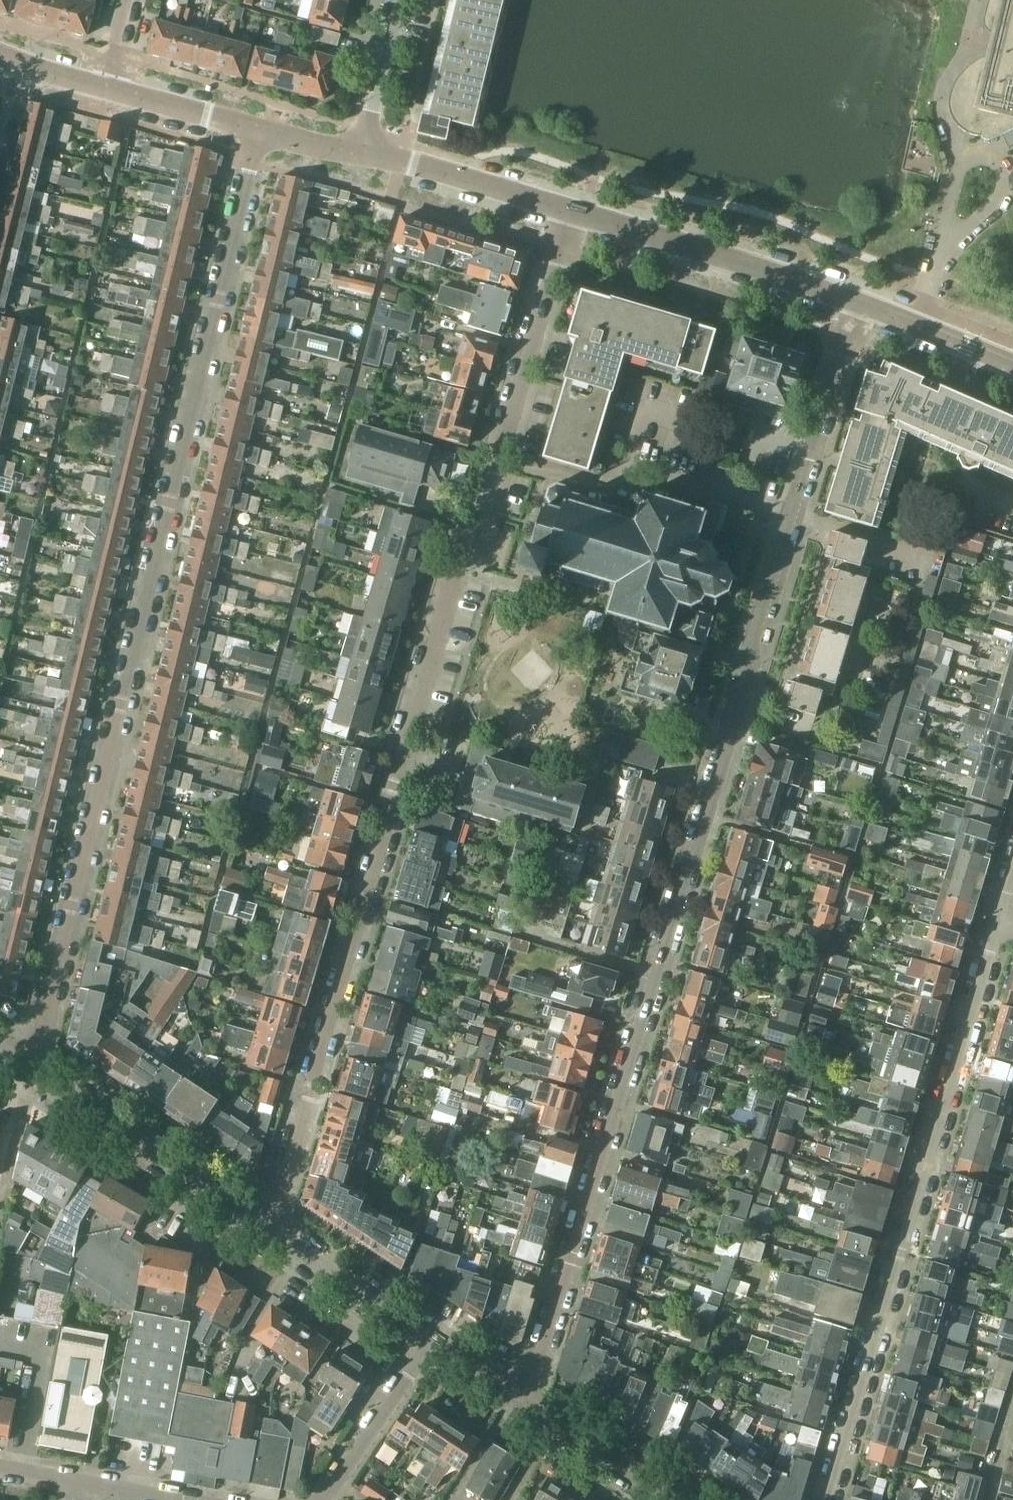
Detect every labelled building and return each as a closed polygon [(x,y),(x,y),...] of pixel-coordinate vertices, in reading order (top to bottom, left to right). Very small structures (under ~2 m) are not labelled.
[(9,14),(9,13),(13,14),(17,0),(0,0),(0,12),(9,14)] [(13,14),(17,15),(17,17),(26,19),(26,22),(40,25),(47,0),(17,0),(13,14)] [(40,25),(54,29),(55,27),(64,29),(72,0),(47,0),(40,25)] [(64,29),(75,32),(76,35),(82,36),(84,35),(87,36),(92,18),(99,20),(105,0),(72,0),(64,29)] [(179,6),(187,9),(189,0),(180,0),(179,6)] [(262,8),(274,11),(277,0),(264,0),(262,8)] [(297,19),(341,29),(344,18),(346,18),(349,6),(324,0),(302,0),(298,18),(297,19)] [(430,116),(423,114),(418,134),(447,141),(452,123),(474,128),(505,0),(458,0),(430,116)] [(993,34),(997,35),(992,55),(966,69),(963,72),(960,75),(958,79),(955,82),(954,86),(952,90),(951,94),(950,99),(949,103),(949,106),(949,109),(950,112),(951,115),(952,118),(954,121),(956,124),(958,126),(960,128),(963,130),(965,132),(968,133),(971,134),(974,135),(977,136),(982,136),(982,137),(983,139),(984,139),(985,140),(986,141),(988,141),(989,141),(990,140),(1004,134),(1009,145),(1008,146),(1009,147),(1012,145),(1012,0),(988,0),(984,18),(983,20),(983,22),(984,24),(984,26),(985,28),(986,30),(988,31),(989,32),(991,33),(993,34)] [(174,18),(184,21),(187,9),(179,6),(177,6),(174,18)] [(229,33),(239,35),(245,10),(237,8),(233,21),(232,21),(229,33)] [(184,21),(192,23),(196,11),(187,9),(184,21)] [(221,31),(229,33),(232,21),(224,18),(221,31)] [(154,34),(149,52),(152,53),(154,56),(160,57),(162,56),(173,59),(181,29),(183,21),(174,19),(172,27),(157,23),(157,25),(154,26),(153,32),(154,34)] [(314,27),(308,48),(317,51),(319,41),(338,46),(341,35),(314,27)] [(181,29),(173,59),(184,62),(185,64),(191,66),(193,64),(196,65),(204,35),(181,29)] [(258,50),(250,80),(253,80),(255,83),(261,84),(263,83),(274,86),(288,35),(279,33),(273,54),(258,50)] [(204,35),(196,65),(199,66),(200,68),(206,70),(208,68),(219,71),(227,41),(204,35)] [(288,35),(274,86),(285,89),(286,91),(292,93),(294,91),(297,92),(305,63),(290,59),(296,38),(288,35)] [(227,41),(219,71),(230,74),(231,77),(237,78),(240,77),(243,78),(251,48),(227,41)] [(305,63),(297,92),(300,93),(301,95),(307,97),(309,96),(324,99),(327,90),(328,90),(334,69),(332,69),(335,59),(318,55),(315,65),(305,63)] [(29,103),(24,123),(71,135),(73,126),(62,123),(63,119),(53,117),(55,109),(30,102),(29,103)] [(116,143),(120,126),(104,122),(99,138),(116,143)] [(24,123),(19,143),(45,150),(47,143),(55,145),(56,145),(57,140),(69,143),(71,135),(24,123)] [(19,143),(14,164),(61,176),(63,167),(51,164),(52,160),(43,158),(45,150),(19,143)] [(154,147),(152,156),(216,172),(220,155),(187,147),(185,154),(165,149),(165,150),(154,147)] [(152,156),(150,165),(161,167),(161,168),(177,171),(181,172),(179,181),(212,188),(216,172),(152,156)] [(14,164),(9,184),(35,191),(37,183),(46,185),(47,181),(59,184),(61,176),(14,164)] [(281,176),(277,193),(291,197),(289,204),(305,208),(308,193),(349,202),(351,193),(281,176)] [(145,181),(143,191),(208,206),(212,188),(179,181),(177,189),(161,185),(145,181)] [(9,184),(4,204),(51,216),(53,207),(41,205),(43,200),(33,198),(35,191),(9,184)] [(143,191),(141,199),(156,203),(172,206),(173,207),(171,215),(204,223),(208,206),(143,191)] [(277,193),(272,216),(308,225),(322,229),(329,231),(341,234),(343,225),(331,222),(332,221),(303,214),(305,208),(289,204),(291,197),(277,193)] [(376,201),(374,211),(376,211),(373,221),(374,222),(374,223),(391,227),(397,207),(376,201)] [(0,220),(0,226),(26,232),(28,224),(36,226),(37,222),(42,223),(48,225),(50,217),(51,216),(4,204),(0,220)] [(136,217),(134,226),(199,241),(204,223),(171,215),(169,224),(168,224),(152,220),(136,217)] [(272,216),(267,234),(281,238),(279,244),(295,248),(299,233),(327,240),(327,239),(339,242),(341,234),(329,231),(322,229),(308,225),(272,216)] [(446,250),(475,259),(480,241),(470,238),(470,236),(461,233),(460,235),(401,218),(394,244),(411,249),(409,258),(424,263),(424,262),(441,267),(446,250)] [(95,228),(66,220),(64,229),(93,236),(95,228)] [(41,257),(43,248),(31,245),(34,234),(26,232),(0,226),(0,247),(41,257)] [(134,226),(132,234),(148,237),(164,241),(165,241),(163,250),(195,258),(199,241),(134,226)] [(267,234),(262,256),(312,269),(319,270),(320,270),(331,273),(333,265),(321,262),(322,262),(296,255),(294,255),(295,248),(279,244),(281,238),(267,234)] [(441,267),(516,290),(527,255),(480,241),(475,259),(446,250),(441,267)] [(15,273),(17,265),(26,267),(27,263),(38,265),(41,257),(0,247),(0,269),(15,273)] [(128,251),(126,260),(191,276),(195,258),(163,250),(161,258),(160,258),(144,254),(128,251)] [(262,256),(258,273),(272,277),(270,284),(287,288),(290,273),(317,280),(317,279),(319,270),(312,269),(262,256)] [(126,260),(124,267),(140,271),(156,275),(157,275),(155,284),(187,292),(191,276),(126,260)] [(389,264),(385,277),(395,279),(398,267),(389,264)] [(30,298),(30,297),(33,288),(21,285),(22,281),(13,279),(15,273),(0,269),(0,290),(30,298)] [(319,270),(317,279),(329,282),(339,284),(338,286),(374,294),(376,285),(331,274),(331,273),(320,270),(319,270)] [(258,273),(252,297),(302,310),(310,312),(321,314),(323,305),(312,302),(285,295),(287,288),(270,284),(272,277),(258,273)] [(90,281),(78,278),(76,286),(88,289),(90,281)] [(118,292),(120,285),(111,283),(109,290),(118,292)] [(118,292),(118,294),(183,309),(187,292),(155,284),(152,293),(136,289),(120,285),(118,292)] [(385,284),(381,300),(396,304),(400,288),(385,284)] [(442,285),(439,295),(509,315),(515,294),(480,284),(476,296),(442,285)] [(33,288),(30,297),(41,300),(43,291),(33,288)] [(5,313),(7,305),(15,307),(16,303),(28,306),(30,298),(0,290),(0,312),(5,313)] [(118,294),(116,301),(149,309),(146,318),(179,326),(183,309),(118,294)] [(439,295),(437,304),(471,314),(467,326),(503,337),(509,315),(439,295)] [(548,445),(544,458),(558,463),(590,472),(622,364),(609,360),(612,350),(704,377),(717,331),(702,327),(703,324),(691,324),(675,319),(676,316),(665,316),(649,311),(650,308),(638,308),(623,303),(623,301),(612,300),(595,295),(593,302),(581,298),(569,338),(582,341),(579,351),(576,350),(548,445)] [(252,297),(248,313),(262,317),(260,325),(276,329),(280,313),(281,314),(307,320),(307,319),(319,322),(321,314),(310,312),(302,310),(252,297)] [(379,301),(363,363),(380,367),(389,329),(390,327),(408,332),(413,311),(379,301)] [(292,350),(301,352),(311,354),(340,361),(345,341),(297,330),(297,333),(276,329),(260,325),(262,317),(248,313),(242,337),(292,350)] [(0,332),(0,339),(45,350),(47,341),(36,339),(37,334),(29,332),(30,325),(3,318),(0,332)] [(112,319),(110,328),(175,344),(179,326),(146,318),(144,327),(143,326),(141,326),(112,319)] [(110,328),(108,336),(136,343),(139,344),(140,344),(138,353),(171,360),(175,344),(110,328)] [(416,347),(419,337),(412,335),(409,345),(416,347)] [(740,357),(745,340),(729,335),(724,353),(740,357)] [(421,336),(417,348),(431,351),(434,339),(421,336)] [(465,336),(458,360),(489,369),(489,370),(490,370),(497,345),(465,336)] [(242,337),(238,354),(252,357),(250,365),(267,369),(270,354),(271,354),(298,360),(310,363),(311,354),(301,352),(292,350),(242,337)] [(20,365),(33,368),(39,370),(42,359),(43,359),(45,350),(0,339),(0,360),(20,365)] [(783,421),(786,409),(788,410),(794,390),(797,391),(800,379),(798,378),(804,358),(745,340),(740,357),(729,392),(730,392),(726,405),(755,413),(755,412),(783,421)] [(389,342),(384,363),(393,365),(398,345),(389,342)] [(103,353),(101,362),(167,377),(171,360),(138,353),(136,361),(135,361),(120,357),(103,353)] [(238,354),(232,379),(262,386),(261,386),(263,386),(289,392),(311,398),(314,389),(266,377),(265,377),(267,369),(250,365),(252,357),(238,354)] [(35,391),(37,382),(30,381),(33,368),(20,365),(0,360),(0,382),(35,391)] [(458,360),(451,384),(482,393),(489,370),(489,369),(458,360)] [(101,362),(99,370),(115,374),(131,378),(132,378),(130,388),(134,388),(162,396),(167,377),(101,362)] [(884,362),(878,376),(867,372),(825,513),(874,528),(900,438),(894,436),(900,417),(906,419),(904,425),(1012,474),(1012,419),(884,362)] [(60,366),(57,375),(67,378),(69,368),(60,366)] [(338,384),(350,386),(354,370),(342,367),(338,384)] [(367,367),(363,383),(374,385),(378,369),(367,367)] [(85,377),(77,375),(75,385),(83,387),(85,377)] [(55,387),(65,389),(68,379),(58,377),(55,387)] [(232,379),(227,400),(264,409),(271,411),(282,414),(284,406),(272,404),(273,403),(258,399),(261,386),(262,386),(232,379)] [(10,406),(12,399),(20,401),(21,397),(33,400),(35,391),(0,382),(0,403),(10,406)] [(433,382),(430,392),(446,397),(447,397),(442,411),(474,421),(474,420),(481,396),(433,382)] [(368,389),(357,386),(349,415),(361,418),(368,389)] [(105,394),(103,402),(158,415),(162,396),(134,388),(131,399),(117,396),(105,394)] [(227,400),(221,424),(250,431),(254,416),(255,416),(268,419),(280,422),(282,414),(271,411),(264,409),(227,400)] [(60,405),(49,402),(46,413),(57,416),(60,405)] [(103,402),(101,410),(113,413),(113,414),(127,417),(124,429),(152,437),(155,426),(158,415),(103,402)] [(25,431),(27,423),(15,420),(16,416),(8,414),(10,406),(0,403),(0,425),(25,431)] [(327,420),(340,423),(344,407),(331,404),(327,420)] [(430,408),(423,432),(468,445),(475,420),(474,420),(474,421),(442,411),(430,408)] [(221,424),(215,447),(253,456),(260,458),(271,461),(273,452),(261,450),(261,449),(248,446),(247,445),(250,431),(221,424)] [(2,440),(10,442),(11,438),(22,440),(25,431),(0,425),(0,446),(2,440)] [(349,462),(352,463),(348,477),(404,493),(401,503),(400,505),(415,509),(415,507),(413,506),(419,485),(422,485),(422,483),(444,489),(454,456),(431,449),(432,447),(359,426),(349,462)] [(95,434),(93,442),(148,455),(152,437),(124,429),(122,440),(108,436),(108,437),(95,434)] [(313,431),(309,445),(333,451),(336,437),(313,431)] [(93,442),(91,450),(104,454),(103,454),(117,457),(114,469),(143,475),(148,455),(93,442)] [(215,447),(209,470),(239,478),(243,462),(257,465),(269,468),(271,461),(260,458),(253,456),(215,447)] [(15,472),(17,464),(5,460),(6,456),(0,455),(0,468),(15,472)] [(65,464),(67,458),(57,455),(55,462),(65,464)] [(1,478),(1,477),(13,480),(13,481),(22,483),(25,474),(15,472),(0,468),(0,481),(1,478)] [(85,474),(83,482),(138,496),(143,475),(114,469),(112,480),(98,476),(98,477),(85,474)] [(209,470),(204,493),(242,503),(248,504),(260,507),(262,498),(250,496),(250,495),(238,492),(236,492),(239,478),(209,470)] [(75,480),(73,489),(81,491),(83,482),(75,480)] [(83,482),(81,491),(94,494),(94,495),(108,498),(105,509),(133,516),(138,496),(83,482)] [(544,580),(546,574),(610,593),(607,603),(611,604),(608,616),(638,625),(637,628),(640,629),(641,626),(681,638),(704,645),(713,616),(712,616),(716,603),(718,604),(718,598),(730,592),(733,595),(734,593),(731,591),(734,579),(738,579),(738,577),(734,577),(728,567),(731,564),(729,562),(726,566),(717,563),(717,556),(721,555),(720,553),(716,554),(712,547),(714,544),(713,543),(724,506),(679,494),(677,501),(676,501),(675,505),(647,497),(645,494),(643,495),(644,497),(644,499),(640,498),(636,503),(633,513),(581,498),(582,494),(571,491),(570,494),(567,494),(565,489),(558,487),(550,491),(547,499),(551,506),(550,509),(545,508),(531,552),(528,551),(522,574),(544,580)] [(329,488),(326,500),(345,506),(349,494),(329,488)] [(203,496),(198,516),(229,524),(232,508),(233,508),(246,512),(246,511),(259,514),(260,507),(248,504),(242,503),(204,493),(203,496)] [(386,507),(379,532),(424,546),(431,524),(398,514),(399,511),(386,507)] [(76,515),(74,523),(128,536),(133,516),(105,509),(102,520),(88,517),(88,518),(76,515)] [(1,521),(11,524),(13,515),(5,512),(0,511),(0,521),(1,521)] [(63,513),(62,519),(74,522),(76,516),(63,513)] [(198,516),(192,539),(249,552),(251,545),(225,538),(229,524),(198,516)] [(30,541),(35,521),(22,517),(17,537),(30,541)] [(70,522),(69,531),(72,531),(84,534),(84,535),(98,538),(96,550),(124,556),(128,536),(74,523),(70,522)] [(316,536),(328,539),(331,528),(319,524),(316,536)] [(959,526),(953,545),(955,546),(971,550),(977,532),(959,526)] [(379,532),(373,553),(382,556),(418,566),(424,546),(379,532)] [(823,693),(833,696),(871,568),(862,566),(869,543),(833,532),(826,557),(835,559),(818,617),(816,616),(812,618),(811,622),(813,626),(815,627),(797,684),(788,681),(781,706),(816,716),(823,693)] [(336,542),(328,539),(316,536),(312,548),(332,554),(336,542)] [(30,541),(17,537),(12,558),(26,561),(30,541)] [(192,539),(186,563),(217,570),(221,554),(247,560),(249,552),(192,539)] [(980,553),(971,550),(955,546),(952,558),(955,559),(957,562),(960,560),(962,561),(965,564),(968,562),(970,563),(973,567),(976,564),(980,553)] [(66,555),(64,563),(119,577),(124,556),(96,550),(93,561),(78,557),(78,558),(66,555)] [(382,556),(376,577),(412,587),(418,566),(382,556)] [(1003,569),(1012,573),(1012,563),(1006,560),(1003,569)] [(64,563),(62,572),(74,575),(72,586),(86,589),(85,590),(114,597),(119,577),(64,563)] [(186,563),(181,585),(237,598),(239,591),(228,588),(228,587),(215,584),(213,584),(217,570),(186,563)] [(948,563),(945,573),(961,578),(964,568),(948,563)] [(14,564),(12,574),(20,576),(23,566),(14,564)] [(303,577),(315,580),(318,570),(306,567),(303,577)] [(929,575),(889,709),(879,744),(863,739),(857,757),(883,764),(939,578),(929,575)] [(311,594),(315,580),(303,577),(300,590),(311,594)] [(376,577),(370,597),(409,609),(413,596),(410,595),(412,587),(376,577)] [(957,600),(962,584),(944,578),(939,594),(957,600)] [(181,585),(175,609),(205,617),(209,601),(223,604),(224,603),(236,606),(237,598),(181,585)] [(57,596),(55,604),(109,617),(114,597),(85,590),(83,601),(69,598),(57,596)] [(952,615),(957,600),(939,594),(934,610),(947,614),(952,615)] [(370,597),(364,618),(400,629),(402,621),(405,622),(409,609),(370,597)] [(237,598),(236,606),(250,610),(252,602),(247,601),(237,598)] [(991,611),(1012,617),(1012,609),(1007,607),(994,603),(991,611)] [(55,604),(53,612),(65,615),(65,616),(79,619),(76,630),(104,637),(109,617),(55,604)] [(292,618),(304,621),(306,612),(295,608),(292,618)] [(175,609),(170,631),(248,650),(251,642),(228,637),(216,634),(204,630),(202,630),(205,617),(175,609)] [(584,627),(599,631),(604,616),(588,611),(584,627)] [(989,618),(1002,622),(1012,625),(1012,617),(991,611),(989,618)] [(354,615),(348,636),(397,650),(401,637),(398,636),(400,629),(364,618),(354,615)] [(300,635),(304,621),(292,618),(288,632),(300,635)] [(991,645),(994,645),(1012,651),(1012,634),(996,628),(994,636),(991,645)] [(925,641),(925,642),(940,647),(940,645),(970,655),(973,647),(943,638),(944,633),(928,629),(925,641)] [(47,635),(45,644),(99,657),(104,637),(76,630),(73,641),(59,638),(47,635)] [(170,631),(164,656),(194,663),(208,667),(209,665),(210,660),(213,649),(224,652),(224,654),(232,656),(231,659),(273,670),(276,659),(277,657),(248,650),(170,631)] [(628,670),(622,690),(638,694),(638,695),(685,709),(691,691),(692,691),(698,671),(697,670),(704,645),(681,638),(679,645),(638,633),(633,652),(642,655),(637,673),(628,670)] [(348,636),(342,657),(352,660),(352,659),(388,670),(390,662),(393,663),(397,650),(348,636)] [(935,663),(940,647),(925,642),(920,658),(935,663)] [(45,644),(43,652),(55,655),(55,656),(69,659),(66,670),(94,677),(99,657),(45,644)] [(992,653),(996,654),(994,662),(1012,668),(1012,651),(994,645),(992,653)] [(282,661),(295,664),(303,666),(306,653),(286,648),(282,661)] [(164,656),(159,677),(215,691),(217,683),(205,680),(192,676),(191,676),(194,663),(164,656)] [(929,679),(935,663),(920,658),(915,674),(929,679)] [(978,668),(1003,675),(1001,683),(1012,687),(1012,668),(994,662),(981,658),(978,668)] [(352,660),(346,680),(381,691),(388,670),(352,659),(352,660)] [(292,675),(295,664),(282,661),(279,672),(292,675)] [(37,676),(35,684),(90,697),(94,677),(66,670),(63,682),(49,678),(49,679),(37,676)] [(924,694),(929,679),(915,674),(910,690),(924,694)] [(244,690),(265,695),(269,682),(248,676),(244,690)] [(159,677),(153,701),(183,709),(187,693),(201,696),(213,699),(215,691),(159,677)] [(971,692),(979,694),(1012,705),(1012,687),(1001,683),(988,679),(986,687),(974,683),(971,692)] [(346,680),(339,701),(375,711),(381,691),(346,680)] [(35,684),(33,692),(45,695),(45,696),(58,699),(55,711),(85,718),(90,697),(35,684)] [(934,697),(924,694),(910,690),(905,706),(920,710),(921,706),(930,708),(934,697)] [(219,692),(217,700),(227,702),(229,695),(219,692)] [(977,703),(982,704),(980,711),(979,712),(1012,722),(1012,705),(979,694),(977,703)] [(153,701),(147,723),(204,737),(205,729),(193,726),(194,726),(181,723),(179,722),(183,709),(153,701)] [(323,721),(320,731),(347,739),(350,728),(369,733),(375,711),(339,701),(333,724),(323,721)] [(273,702),(269,717),(285,721),(289,706),(273,702)] [(905,706),(900,722),(922,729),(927,712),(920,710),(905,706)] [(961,724),(966,725),(1012,739),(1012,722),(979,712),(980,711),(971,708),(968,716),(964,715),(961,724)] [(0,717),(0,718),(25,724),(27,716),(2,710),(0,717)] [(27,716),(25,724),(80,738),(85,718),(55,711),(53,723),(39,719),(27,716)] [(269,718),(265,730),(262,743),(274,746),(281,721),(269,718)] [(917,745),(922,729),(900,722),(895,739),(911,744),(911,743),(917,745)] [(147,723),(142,747),(172,754),(176,739),(202,745),(204,737),(147,723)] [(25,724),(23,732),(35,735),(35,736),(49,739),(46,752),(75,759),(80,738),(25,724)] [(961,741),(981,747),(1012,756),(1012,739),(966,725),(961,741)] [(599,741),(622,747),(626,735),(603,728),(599,741)] [(638,739),(626,735),(622,747),(619,760),(631,764),(638,739)] [(650,742),(638,739),(631,764),(643,768),(650,742)] [(906,759),(911,744),(895,739),(891,755),(900,758),(906,759)] [(280,741),(278,747),(290,751),(291,744),(280,741)] [(510,752),(474,741),(454,807),(539,832),(541,824),(571,833),(573,828),(585,788),(506,765),(510,752)] [(662,746),(650,742),(643,768),(654,771),(662,746)] [(274,746),(262,743),(255,766),(274,772),(277,763),(285,766),(290,751),(278,747),(274,746)] [(622,748),(602,743),(598,753),(619,759),(622,748)] [(324,750),(321,761),(322,761),(373,777),(379,757),(336,744),(333,753),(324,750)] [(751,761),(749,767),(750,771),(754,772),(753,773),(799,787),(807,760),(805,759),(788,754),(789,752),(772,746),(771,749),(761,746),(757,760),(754,759),(751,761)] [(142,747),(136,769),(193,783),(195,776),(182,773),(182,772),(169,769),(172,754),(142,747)] [(838,756),(808,747),(805,759),(835,768),(838,756)] [(961,758),(1012,773),(1012,756),(981,747),(979,754),(963,749),(961,758)] [(17,757),(15,765),(70,778),(75,759),(46,752),(43,762),(30,759),(30,760),(17,757)] [(314,753),(312,758),(321,761),(322,756),(314,753)] [(899,764),(900,758),(891,755),(886,771),(904,777),(907,766),(899,764)] [(944,772),(947,773),(947,772),(1010,791),(1012,783),(1012,773),(961,758),(958,766),(947,762),(944,772)] [(322,761),(316,781),(367,796),(373,777),(322,761)] [(611,783),(616,764),(606,769),(602,780),(611,783)] [(15,765),(13,773),(26,776),(23,787),(37,790),(65,797),(70,778),(15,765)] [(630,781),(625,800),(627,800),(665,812),(667,812),(669,805),(671,805),(674,796),(672,795),(674,791),(640,781),(643,772),(630,768),(626,779),(630,781)] [(136,769),(130,792),(161,800),(165,786),(178,789),(178,788),(201,794),(203,785),(193,783),(136,769)] [(947,773),(945,781),(953,784),(954,783),(970,788),(967,798),(1005,810),(1010,791),(947,772),(947,773)] [(747,785),(745,792),(747,794),(746,796),(788,809),(792,795),(801,797),(804,789),(799,787),(753,773),(750,784),(747,785)] [(878,793),(896,797),(901,780),(887,776),(882,779),(878,793)] [(314,787),(310,798),(324,802),(320,815),(356,826),(357,823),(360,822),(362,815),(360,813),(363,802),(314,787)] [(8,797),(6,805),(60,818),(65,797),(37,790),(34,802),(20,799),(8,797)] [(130,792),(125,817),(163,826),(181,830),(182,823),(170,819),(171,818),(158,815),(161,800),(130,792)] [(891,813),(896,797),(878,793),(874,809),(891,813)] [(741,807),(739,814),(740,816),(739,820),(770,830),(770,829),(790,835),(793,828),(784,825),(788,809),(746,796),(743,806),(741,807)] [(254,797),(251,809),(270,814),(274,802),(254,797)] [(627,800),(620,821),(661,833),(662,830),(664,831),(667,821),(665,820),(667,812),(665,812),(627,800)] [(939,802),(937,811),(943,812),(943,813),(999,829),(1004,813),(969,803),(966,811),(939,802)] [(608,817),(610,809),(595,804),(593,812),(608,817)] [(6,805),(4,813),(16,816),(30,820),(27,831),(56,838),(60,818),(6,805)] [(420,816),(415,831),(458,844),(465,821),(445,815),(423,809),(421,817),(420,816)] [(867,815),(856,811),(852,825),(863,828),(867,815)] [(605,825),(608,817),(593,812),(590,821),(605,825)] [(943,813),(939,828),(958,834),(995,845),(999,829),(943,813)] [(320,815),(313,838),(350,849),(356,826),(320,815)] [(125,817),(119,840),(149,847),(149,846),(153,832),(166,836),(166,835),(179,838),(181,830),(163,826),(125,817)] [(620,821),(614,841),(653,853),(655,854),(657,846),(659,847),(662,837),(660,836),(661,833),(620,821)] [(884,845),(888,829),(869,824),(865,839),(884,845)] [(729,842),(726,852),(769,865),(780,869),(783,859),(771,856),(775,843),(764,839),(764,838),(733,829),(732,832),(729,833),(728,839),(729,842)] [(918,838),(918,839),(990,860),(995,845),(958,834),(956,841),(921,830),(918,838)] [(51,857),(56,838),(27,831),(25,842),(10,839),(10,840),(0,837),(0,845),(51,857)] [(412,846),(410,854),(455,867),(458,856),(455,855),(459,844),(458,844),(415,831),(411,846),(412,846)] [(577,853),(585,855),(590,840),(582,837),(577,853)] [(914,837),(912,846),(940,854),(951,857),(949,865),(985,875),(990,860),(918,839),(918,838),(914,837)] [(313,838),(306,862),(343,873),(346,862),(348,861),(350,854),(349,852),(350,849),(313,838)] [(843,839),(841,847),(857,851),(859,843),(843,839)] [(119,840),(115,857),(164,869),(169,870),(181,873),(183,863),(171,861),(171,860),(151,855),(153,848),(149,847),(119,840)] [(614,841),(608,862),(648,874),(649,871),(651,872),(654,862),(652,861),(655,854),(653,853),(614,841)] [(520,843),(515,861),(534,867),(540,850),(520,843)] [(6,856),(6,857),(20,860),(18,871),(46,878),(51,857),(0,845),(0,855),(6,856)] [(849,855),(814,845),(807,866),(843,877),(849,855)] [(586,856),(585,855),(577,853),(577,854),(555,847),(553,856),(560,858),(557,869),(580,876),(586,856)] [(284,848),(281,858),(293,862),(296,852),(284,848)] [(720,864),(719,869),(720,872),(720,875),(762,887),(769,865),(726,852),(723,862),(720,864)] [(407,861),(402,876),(435,885),(439,872),(452,875),(455,867),(410,854),(407,861)] [(115,857),(111,873),(145,882),(147,873),(167,878),(167,877),(179,880),(181,873),(169,870),(164,869),(115,857)] [(906,867),(905,868),(908,869),(981,891),(985,875),(949,865),(947,871),(935,867),(909,859),(906,867)] [(533,870),(534,867),(515,861),(514,863),(514,862),(507,883),(527,889),(533,870)] [(602,883),(640,894),(642,895),(645,887),(646,888),(649,878),(648,877),(648,874),(608,862),(602,883)] [(242,892),(248,874),(228,867),(222,886),(242,892)] [(268,867),(265,879),(289,886),(337,900),(342,880),(312,871),(309,880),(268,867)] [(574,897),(580,876),(557,869),(551,890),(574,897)] [(908,869),(906,877),(930,885),(931,882),(942,886),(940,895),(976,906),(981,891),(908,869)] [(41,899),(46,878),(18,871),(15,883),(0,879),(0,880),(0,889),(41,899)] [(111,873),(107,891),(150,901),(156,903),(161,904),(172,907),(174,898),(162,895),(162,894),(158,893),(160,885),(145,882),(111,873)] [(716,887),(713,897),(769,914),(772,904),(759,899),(762,887),(720,875),(719,877),(716,878),(714,884),(716,887)] [(399,891),(396,899),(439,911),(446,889),(435,885),(402,876),(398,890),(399,891)] [(599,882),(593,903),(596,903),(596,904),(636,916),(637,913),(639,913),(642,903),(640,903),(642,895),(640,894),(602,883),(599,882)] [(852,883),(846,900),(853,902),(858,903),(864,887),(852,883)] [(520,910),(525,890),(503,884),(497,903),(520,910)] [(289,886),(283,905),(331,919),(337,900),(289,886)] [(826,888),(821,903),(834,907),(838,892),(826,888)] [(10,901),(8,912),(37,919),(41,899),(0,889),(0,899),(10,901)] [(568,917),(574,897),(551,890),(545,910),(568,917)] [(107,891),(103,908),(134,916),(136,916),(139,908),(139,907),(158,912),(158,911),(170,914),(172,907),(161,904),(156,903),(150,901),(107,891)] [(216,911),(227,914),(252,921),(256,905),(238,899),(238,898),(238,897),(221,891),(216,911)] [(908,893),(906,901),(920,905),(919,906),(972,921),(976,906),(940,895),(938,901),(938,902),(908,893)] [(707,909),(705,914),(707,917),(706,919),(737,929),(741,916),(766,923),(769,914),(713,897),(710,907),(707,909)] [(846,900),(841,915),(849,917),(853,902),(846,900)] [(394,902),(388,923),(432,937),(460,945),(464,931),(454,928),(453,932),(436,927),(440,916),(394,902)] [(853,902),(849,917),(851,918),(862,921),(866,906),(858,903),(853,902)] [(520,910),(497,903),(496,906),(500,907),(493,931),(512,937),(520,910)] [(590,924),(628,936),(630,936),(632,928),(634,929),(637,919),(635,919),(636,916),(596,904),(590,924)] [(821,905),(814,926),(832,931),(838,910),(821,905)] [(919,906),(917,912),(922,913),(919,922),(967,937),(972,921),(919,906)] [(103,908),(98,927),(163,942),(166,932),(154,929),(134,924),(136,916),(134,916),(103,908)] [(286,910),(280,931),(324,944),(330,923),(286,910)] [(568,917),(545,910),(541,923),(546,935),(561,939),(568,917)] [(221,934),(227,914),(216,911),(210,931),(221,934)] [(32,939),(37,919),(8,912),(5,923),(0,921),(0,932),(32,939)] [(837,931),(846,934),(851,918),(849,917),(841,915),(837,931)] [(702,932),(699,942),(731,951),(731,950),(737,929),(706,919),(705,922),(703,923),(701,929),(702,932)] [(904,933),(904,935),(905,935),(963,952),(967,937),(919,922),(916,921),(914,927),(907,925),(904,933)] [(588,923),(581,944),(590,947),(623,958),(625,954),(626,954),(629,944),(628,944),(630,936),(628,936),(590,924),(588,923)] [(827,951),(832,931),(814,926),(810,925),(804,944),(827,951)] [(98,927),(94,943),(128,951),(130,942),(130,941),(150,946),(162,949),(163,942),(98,927)] [(384,936),(382,945),(384,945),(383,949),(417,959),(421,948),(428,950),(431,940),(389,927),(386,937),(384,936)] [(280,931),(274,952),(275,952),(318,964),(324,944),(280,931)] [(512,937),(493,931),(491,938),(510,944),(512,937)] [(1,942),(0,944),(0,954),(27,960),(32,939),(0,932),(0,942),(1,942)] [(219,935),(209,933),(206,946),(216,948),(219,935)] [(905,935),(902,944),(925,950),(923,957),(923,958),(958,968),(963,952),(905,935)] [(693,953),(692,959),(693,962),(692,965),(723,974),(727,960),(739,964),(739,963),(751,967),(754,957),(741,954),(731,950),(731,951),(699,942),(696,952),(693,953)] [(94,943),(94,945),(93,945),(70,1041),(72,1049),(109,1073),(129,1043),(135,1035),(146,1019),(162,1030),(172,1013),(182,997),(197,973),(128,951),(94,943)] [(744,945),(741,954),(754,957),(757,948),(744,945)] [(379,961),(377,970),(419,982),(422,972),(414,970),(417,959),(383,949),(382,952),(380,952),(377,960),(379,961)] [(275,952),(269,972),(312,985),(318,964),(275,952)] [(487,982),(496,985),(504,959),(486,953),(479,975),(488,978),(487,982)] [(22,979),(27,960),(0,954),(0,974),(22,979)] [(848,963),(849,959),(835,954),(832,965),(846,969),(847,963),(848,963)] [(208,976),(213,960),(202,957),(198,973),(208,976)] [(909,968),(907,976),(952,989),(957,972),(927,964),(927,963),(913,959),(911,968),(909,968)] [(554,987),(550,1000),(590,1012),(594,999),(582,996),(584,991),(609,999),(611,990),(614,991),(618,974),(584,964),(572,961),(567,977),(573,978),(569,992),(554,987)] [(372,978),(369,987),(372,987),(370,991),(413,1004),(419,982),(377,970),(374,979),(372,978)] [(687,984),(684,994),(715,1003),(721,980),(691,971),(690,974),(687,975),(685,981),(687,984)] [(813,974),(802,971),(796,995),(807,998),(813,974)] [(269,972),(263,993),(305,1006),(312,985),(269,972)] [(514,975),(510,988),(550,1000),(554,987),(556,981),(529,973),(527,979),(514,975)] [(827,973),(824,986),(839,990),(843,978),(827,973)] [(896,973),(893,982),(919,988),(919,989),(916,996),(948,1005),(952,989),(907,976),(896,973)] [(18,999),(22,979),(0,974),(0,995),(18,999)] [(200,977),(195,985),(207,989),(209,982),(209,980),(200,977)] [(480,1002),(490,1005),(493,995),(496,985),(487,982),(480,1002)] [(510,990),(496,985),(493,995),(507,999),(510,990)] [(835,1003),(839,990),(824,986),(820,998),(835,1003)] [(237,989),(234,1000),(262,1008),(259,1020),(296,1031),(297,1028),(299,1027),(301,1022),(299,1019),(302,1008),(237,989)] [(1003,1006),(1012,1009),(1012,991),(1008,989),(1003,1006)] [(367,994),(362,1011),(415,1027),(432,1032),(434,1023),(401,1013),(404,1005),(367,994)] [(678,1005),(676,1011),(678,1014),(677,1016),(708,1025),(712,1026),(715,1016),(735,1022),(739,1010),(715,1003),(684,994),(681,1004),(678,1005)] [(893,998),(891,1007),(944,1021),(948,1005),(916,996),(914,1003),(914,1004),(893,998)] [(182,997),(172,1013),(188,1013),(185,998),(182,997)] [(785,998),(778,1021),(778,1022),(804,1030),(806,1024),(800,1022),(806,1004),(785,998)] [(191,1009),(199,1011),(202,1002),(190,999),(190,1004),(191,1009)] [(490,1005),(480,1002),(479,1007),(462,1002),(457,1017),(483,1025),(490,1005)] [(815,1005),(809,1022),(826,1027),(831,1011),(815,1005)] [(998,1022),(1012,1027),(1012,1009),(1003,1006),(998,1022)] [(550,1007),(547,1016),(567,1022),(563,1035),(569,1037),(597,1045),(597,1044),(603,1022),(550,1007)] [(891,1007),(887,1022),(908,1029),(939,1038),(944,1021),(891,1007)] [(362,1011),(358,1027),(410,1042),(415,1027),(362,1011)] [(673,1028),(671,1038),(726,1054),(728,1045),(704,1038),(708,1025),(677,1016),(676,1019),(674,1020),(672,1026),(673,1028)] [(129,1043),(109,1073),(126,1085),(156,1040),(163,1031),(162,1030),(146,1019),(135,1035),(129,1043)] [(794,1046),(798,1047),(801,1038),(802,1035),(804,1030),(778,1022),(778,1021),(771,1019),(765,1039),(794,1047),(794,1046)] [(224,1024),(222,1033),(289,1053),(292,1043),(295,1041),(296,1036),(295,1034),(296,1031),(259,1020),(255,1033),(224,1024)] [(500,1025),(487,1021),(483,1034),(496,1038),(500,1025)] [(993,1039),(1012,1045),(1012,1027),(998,1022),(993,1039)] [(810,1024),(806,1037),(821,1042),(825,1029),(810,1024)] [(465,1042),(470,1044),(477,1046),(482,1029),(470,1026),(465,1042)] [(358,1027),(353,1042),(405,1058),(406,1058),(410,1042),(358,1027)] [(540,1042),(537,1052),(557,1058),(569,1061),(590,1068),(590,1067),(591,1067),(598,1044),(597,1044),(597,1045),(569,1037),(563,1035),(549,1031),(545,1044),(540,1042)] [(876,1032),(873,1042),(874,1042),(931,1058),(936,1042),(900,1032),(897,1039),(896,1039),(876,1032)] [(222,1033),(219,1043),(251,1053),(247,1065),(282,1075),(283,1072),(286,1071),(288,1066),(286,1063),(289,1053),(222,1033)] [(169,1060),(145,1097),(162,1108),(177,1087),(201,1050),(203,1046),(200,1035),(191,1048),(179,1066),(169,1060)] [(664,1050),(663,1056),(664,1059),(664,1060),(695,1070),(699,1057),(723,1065),(726,1054),(671,1038),(667,1049),(664,1050)] [(796,1054),(804,1056),(805,1055),(808,1056),(813,1041),(801,1038),(798,1047),(795,1055),(796,1056),(796,1054)] [(988,1056),(1012,1063),(1012,1045),(993,1039),(988,1056)] [(156,1040),(126,1085),(145,1097),(169,1060),(174,1052),(156,1040)] [(478,1047),(477,1046),(470,1044),(470,1045),(459,1041),(455,1056),(458,1057),(474,1061),(475,1058),(478,1047)] [(353,1042),(348,1058),(401,1074),(405,1058),(353,1042)] [(872,1051),(870,1058),(927,1074),(931,1058),(874,1042),(872,1051)] [(791,1068),(792,1068),(796,1056),(795,1055),(768,1047),(762,1066),(768,1068),(769,1067),(789,1073),(791,1068)] [(209,1053),(201,1050),(177,1087),(162,1108),(197,1132),(215,1106),(218,1102),(195,1086),(203,1074),(198,1070),(209,1053)] [(857,1053),(855,1061),(877,1068),(874,1077),(888,1081),(922,1090),(927,1074),(870,1058),(857,1053)] [(796,1070),(800,1071),(800,1070),(804,1056),(796,1054),(796,1056),(792,1068),(796,1070)] [(504,1068),(515,1071),(530,1075),(530,1073),(584,1089),(590,1068),(569,1061),(557,1058),(553,1070),(533,1064),(508,1056),(504,1068)] [(468,1078),(474,1061),(458,1057),(453,1073),(468,1078)] [(348,1058),(344,1074),(392,1088),(396,1089),(401,1074),(348,1058)] [(515,1071),(504,1068),(487,1063),(487,1062),(475,1058),(474,1061),(468,1078),(467,1081),(469,1081),(480,1085),(484,1072),(512,1080),(515,1071)] [(407,1071),(422,1075),(425,1063),(410,1059),(407,1071)] [(981,1076),(1012,1085),(1012,1067),(986,1059),(986,1061),(981,1076)] [(660,1073),(657,1083),(709,1099),(712,1100),(715,1090),(704,1087),(708,1074),(695,1070),(664,1060),(663,1063),(660,1065),(658,1070),(660,1073)] [(766,1075),(774,1078),(786,1082),(788,1074),(789,1074),(789,1073),(769,1067),(768,1068),(766,1075)] [(231,1068),(223,1079),(230,1084),(238,1073),(231,1068)] [(800,1071),(796,1070),(792,1083),(810,1089),(815,1075),(800,1070),(800,1071)] [(344,1074),(339,1090),(387,1104),(392,1088),(344,1074)] [(976,1093),(1009,1103),(1011,1097),(1011,1096),(1012,1097),(1012,1085),(981,1076),(976,1093)] [(850,1087),(854,1088),(854,1087),(917,1106),(922,1090),(888,1081),(874,1077),(872,1084),(870,1084),(853,1079),(850,1087)] [(267,1079),(260,1102),(274,1106),(281,1083),(267,1079)] [(482,1086),(480,1085),(469,1081),(465,1094),(464,1094),(460,1107),(481,1113),(485,1100),(478,1098),(482,1086)] [(534,1101),(534,1102),(576,1115),(582,1095),(540,1082),(534,1101)] [(651,1095),(649,1101),(651,1104),(650,1106),(681,1116),(681,1115),(698,1120),(702,1106),(709,1109),(712,1100),(709,1099),(657,1083),(654,1093),(651,1095)] [(791,1085),(788,1096),(805,1101),(809,1090),(791,1085)] [(854,1088),(852,1096),(881,1105),(879,1112),(913,1122),(917,1106),(854,1087),(854,1088)] [(778,1093),(759,1088),(754,1105),(773,1112),(778,1093)] [(464,1094),(452,1090),(446,1105),(459,1109),(459,1107),(460,1107),(464,1094)] [(250,1092),(245,1100),(252,1105),(255,1100),(257,1097),(250,1092)] [(972,1109),(1012,1121),(1012,1104),(1009,1103),(976,1093),(972,1109)] [(215,1106),(197,1132),(216,1144),(245,1100),(237,1094),(235,1096),(225,1112),(215,1106)] [(337,1094),(331,1115),(365,1125),(364,1125),(375,1129),(381,1107),(337,1094)] [(511,1095),(506,1109),(524,1114),(524,1112),(544,1118),(541,1126),(570,1135),(576,1115),(534,1102),(534,1101),(511,1095)] [(245,1100),(216,1144),(233,1155),(249,1130),(250,1129),(242,1123),(253,1105),(252,1105),(245,1100)] [(796,1119),(799,1106),(787,1102),(783,1115),(796,1119)] [(459,1109),(446,1105),(441,1123),(453,1127),(459,1109)] [(850,1113),(848,1121),(908,1138),(913,1122),(879,1112),(860,1107),(858,1115),(850,1113)] [(967,1125),(999,1135),(1001,1130),(1001,1129),(1012,1133),(1012,1121),(972,1109),(967,1125)] [(249,1130),(233,1155),(253,1169),(258,1167),(273,1116),(261,1113),(255,1132),(250,1129),(249,1130)] [(455,1124),(464,1127),(467,1115),(459,1113),(455,1124)] [(640,1113),(635,1132),(665,1142),(679,1146),(686,1125),(660,1117),(659,1119),(640,1113)] [(772,1117),(759,1113),(753,1137),(765,1140),(772,1117)] [(427,1121),(433,1123),(435,1116),(429,1114),(427,1121)] [(331,1115),(325,1135),(366,1147),(368,1142),(360,1140),(364,1125),(365,1125),(331,1115)] [(410,1140),(414,1131),(418,1119),(409,1116),(401,1136),(410,1140)] [(782,1116),(778,1131),(790,1135),(795,1120),(782,1116)] [(839,1118),(837,1126),(865,1134),(872,1136),(870,1144),(904,1153),(908,1138),(848,1121),(839,1118)] [(431,1136),(432,1137),(436,1127),(435,1126),(435,1125),(418,1119),(414,1131),(431,1136)] [(738,1136),(694,1123),(691,1131),(708,1136),(707,1140),(735,1148),(738,1136)] [(14,1179),(32,1189),(60,1143),(29,1124),(14,1179)] [(961,1143),(1012,1159),(1012,1145),(998,1141),(999,1135),(967,1125),(961,1143)] [(452,1132),(436,1127),(432,1137),(425,1157),(441,1162),(452,1132)] [(458,1131),(452,1148),(464,1152),(469,1134),(458,1131)] [(635,1132),(629,1152),(647,1157),(647,1159),(667,1165),(670,1155),(662,1152),(665,1142),(635,1132)] [(778,1134),(774,1149),(790,1154),(794,1139),(778,1134)] [(325,1135),(319,1156),(352,1166),(368,1170),(374,1151),(373,1150),(366,1148),(366,1147),(325,1135)] [(524,1140),(521,1151),(541,1157),(569,1166),(574,1167),(580,1146),(550,1137),(547,1146),(524,1140)] [(827,1137),(824,1146),(899,1168),(904,1153),(870,1144),(868,1151),(855,1147),(856,1146),(842,1142),(843,1142),(827,1137)] [(373,1150),(375,1145),(368,1142),(366,1147),(366,1148),(373,1150)] [(60,1143),(32,1189),(49,1198),(77,1153),(60,1143)] [(957,1159),(989,1169),(991,1163),(991,1161),(1007,1166),(1012,1168),(1012,1159),(961,1143),(957,1159)] [(816,1150),(816,1152),(830,1156),(831,1154),(837,1156),(835,1159),(849,1164),(849,1163),(852,1164),(863,1167),(861,1175),(894,1185),(899,1168),(824,1146),(818,1144),(816,1150)] [(447,1163),(446,1166),(457,1169),(458,1167),(459,1167),(464,1152),(452,1148),(447,1163)] [(93,1162),(77,1153),(49,1198),(64,1207),(60,1214),(38,1260),(48,1265),(34,1306),(20,1303),(17,1320),(59,1328),(62,1328),(67,1299),(75,1255),(81,1225),(83,1211),(87,1205),(105,1175),(90,1167),(93,1162)] [(780,1174),(785,1158),(772,1154),(767,1170),(780,1174)] [(319,1156),(313,1176),(331,1181),(355,1189),(357,1183),(355,1180),(349,1178),(352,1166),(319,1156)] [(519,1159),(516,1167),(518,1168),(517,1168),(526,1171),(569,1185),(574,1167),(569,1166),(541,1157),(538,1165),(519,1159)] [(957,1159),(952,1175),(1007,1192),(1011,1180),(988,1174),(989,1169),(957,1159)] [(622,1174),(620,1181),(691,1203),(694,1192),(661,1182),(661,1181),(663,1173),(626,1162),(625,1165),(623,1167),(621,1171),(622,1174)] [(687,1167),(675,1163),(673,1171),(685,1175),(687,1167)] [(453,1182),(457,1169),(446,1166),(442,1179),(443,1179),(442,1181),(460,1187),(461,1185),(453,1182)] [(517,1168),(515,1177),(533,1182),(533,1183),(530,1191),(564,1201),(569,1185),(526,1171),(517,1168)] [(778,1192),(781,1185),(776,1183),(779,1175),(767,1171),(761,1186),(778,1192)] [(110,1178),(105,1175),(87,1205),(127,1228),(119,1242),(128,1247),(143,1221),(141,1220),(151,1202),(110,1178)] [(952,1175),(947,1191),(980,1201),(980,1200),(1003,1207),(1007,1192),(952,1175)] [(306,1200),(303,1201),(305,1206),(308,1205),(322,1215),(325,1206),(322,1205),(331,1181),(313,1176),(313,1177),(306,1199),(306,1200)] [(836,1182),(833,1192),(889,1208),(894,1191),(858,1180),(856,1188),(836,1182)] [(355,1189),(331,1181),(322,1205),(325,1206),(322,1215),(339,1226),(348,1208),(362,1213),(369,1196),(355,1189)] [(615,1197),(614,1200),(652,1211),(655,1202),(688,1212),(691,1203),(620,1181),(618,1188),(616,1190),(614,1194),(615,1197)] [(828,1190),(826,1200),(830,1201),(836,1203),(834,1210),(848,1215),(884,1225),(889,1208),(833,1192),(828,1190)] [(508,1200),(507,1201),(559,1217),(564,1201),(530,1191),(528,1197),(520,1195),(520,1194),(519,1194),(510,1191),(508,1200)] [(947,1191),(943,1207),(998,1224),(1001,1213),(978,1206),(980,1201),(947,1191)] [(747,1217),(752,1203),(754,1197),(742,1192),(734,1216),(746,1220),(747,1217)] [(761,1193),(757,1204),(765,1207),(768,1208),(772,1197),(761,1193)] [(348,1208),(339,1226),(367,1245),(382,1213),(381,1213),(371,1208),(376,1199),(369,1196),(362,1213),(348,1208)] [(496,1198),(493,1206),(523,1215),(523,1216),(521,1223),(554,1233),(559,1217),(507,1201),(496,1198)] [(752,1203),(747,1217),(758,1221),(763,1207),(752,1203)] [(382,1213),(367,1245),(385,1257),(405,1214),(400,1212),(400,1211),(385,1204),(381,1213),(382,1213)] [(114,1249),(119,1242),(127,1228),(87,1205),(83,1211),(81,1225),(75,1255),(67,1299),(119,1310),(133,1313),(143,1267),(114,1249)] [(613,1205),(608,1221),(668,1239),(680,1243),(682,1234),(657,1226),(649,1224),(651,1217),(613,1205)] [(480,1226),(485,1210),(475,1207),(470,1223),(480,1226)] [(943,1207),(938,1224),(982,1237),(991,1239),(994,1229),(1003,1231),(1005,1226),(998,1224),(943,1207)] [(421,1247),(412,1275),(431,1288),(438,1265),(451,1220),(452,1215),(441,1212),(430,1249),(421,1247)] [(813,1213),(811,1221),(818,1224),(879,1241),(884,1225),(848,1215),(846,1222),(813,1213)] [(9,1223),(3,1251),(18,1253),(30,1234),(20,1229),(24,1219),(13,1214),(9,1223)] [(405,1214),(385,1257),(403,1269),(404,1268),(419,1234),(408,1229),(413,1217),(405,1214)] [(750,1220),(748,1219),(743,1233),(757,1237),(762,1223),(750,1220)] [(438,1265),(431,1288),(448,1299),(459,1261),(460,1258),(449,1255),(452,1246),(459,1222),(451,1220),(438,1265)] [(608,1221),(603,1236),(642,1248),(644,1242),(665,1248),(668,1239),(608,1221)] [(811,1221),(806,1238),(839,1247),(874,1258),(879,1241),(818,1224),(811,1221)] [(498,1225),(496,1232),(549,1249),(554,1233),(521,1223),(518,1231),(503,1226),(503,1227),(498,1225)] [(938,1224),(933,1240),(998,1259),(1007,1262),(1010,1251),(980,1242),(982,1237),(938,1224)] [(485,1246),(486,1241),(490,1229),(481,1226),(476,1243),(485,1246)] [(487,1238),(487,1239),(514,1247),(511,1256),(544,1266),(549,1249),(496,1232),(489,1230),(487,1238)] [(112,1425),(169,1436),(172,1423),(180,1381),(182,1365),(191,1323),(180,1321),(186,1293),(187,1293),(194,1257),(190,1256),(190,1255),(162,1236),(153,1249),(146,1248),(143,1267),(133,1313),(112,1425)] [(598,1252),(637,1264),(660,1271),(663,1262),(640,1254),(642,1248),(603,1236),(598,1252)] [(745,1238),(740,1257),(761,1263),(766,1244),(745,1238)] [(806,1238),(802,1254),(817,1258),(817,1259),(869,1274),(874,1258),(839,1247),(806,1238)] [(933,1240),(928,1257),(960,1266),(960,1265),(972,1269),(974,1263),(978,1264),(995,1269),(997,1261),(998,1259),(933,1240)] [(728,1248),(726,1256),(737,1259),(741,1244),(730,1241),(728,1248)] [(473,1284),(466,1311),(483,1323),(495,1282),(485,1279),(491,1259),(490,1259),(492,1253),(487,1252),(485,1257),(482,1256),(473,1284)] [(598,1252),(593,1267),(649,1284),(654,1286),(656,1286),(660,1271),(637,1264),(598,1252)] [(459,1261),(448,1299),(466,1311),(473,1284),(482,1256),(478,1254),(475,1263),(460,1258),(459,1261)] [(812,1257),(801,1254),(798,1262),(810,1266),(812,1257)] [(719,1272),(731,1275),(736,1260),(724,1256),(719,1272)] [(817,1259),(814,1268),(831,1273),(829,1281),(864,1291),(869,1274),(817,1259)] [(927,1262),(922,1278),(976,1294),(976,1293),(978,1284),(973,1282),(956,1277),(958,1270),(927,1261),(927,1262)] [(520,1269),(501,1335),(514,1344),(521,1341),(543,1268),(521,1262),(519,1269),(520,1269)] [(495,1282),(483,1323),(501,1335),(520,1269),(519,1269),(514,1267),(511,1275),(512,1275),(508,1287),(495,1282)] [(593,1267),(589,1281),(628,1293),(629,1290),(646,1295),(649,1284),(593,1267)] [(200,1324),(193,1338),(203,1343),(233,1282),(216,1271),(198,1307),(207,1311),(200,1324)] [(727,1290),(730,1278),(731,1275),(719,1272),(717,1271),(711,1288),(726,1293),(727,1290)] [(775,1294),(817,1307),(815,1314),(853,1326),(862,1295),(781,1271),(775,1294)] [(730,1278),(727,1290),(734,1292),(733,1294),(745,1298),(750,1284),(738,1280),(738,1281),(730,1278)] [(922,1278),(917,1294),(948,1303),(948,1302),(950,1297),(950,1296),(982,1306),(985,1296),(976,1293),(976,1294),(922,1278)] [(589,1281),(584,1297),(639,1314),(639,1313),(642,1305),(626,1300),(628,1293),(589,1281)] [(233,1282),(203,1343),(209,1346),(209,1344),(213,1337),(215,1338),(219,1329),(240,1339),(244,1328),(261,1300),(233,1282)] [(712,1290),(708,1302),(720,1305),(724,1294),(712,1290)] [(917,1294),(912,1311),(969,1328),(975,1310),(948,1302),(948,1303),(917,1294)] [(579,1313),(579,1314),(601,1320),(603,1320),(611,1323),(618,1325),(620,1318),(632,1322),(637,1323),(640,1314),(639,1313),(639,1314),(584,1297),(579,1313)] [(720,1305),(708,1302),(707,1303),(701,1301),(695,1316),(701,1318),(701,1317),(714,1321),(720,1305)] [(1011,1304),(1011,1302),(1006,1301),(1001,1318),(1004,1319),(1012,1322),(1012,1305),(1011,1304)] [(248,1371),(255,1376),(291,1320),(273,1308),(256,1334),(267,1341),(259,1354),(254,1360),(248,1371)] [(912,1311),(907,1328),(948,1340),(948,1339),(965,1344),(969,1328),(912,1311)] [(579,1314),(561,1370),(563,1376),(577,1385),(592,1348),(591,1348),(600,1324),(601,1320),(579,1314)] [(720,1324),(729,1327),(732,1318),(723,1315),(720,1324)] [(701,1318),(697,1332),(710,1336),(714,1321),(701,1317),(701,1318)] [(776,1318),(773,1325),(847,1348),(852,1331),(815,1320),(812,1329),(801,1326),(776,1318)] [(1004,1319),(999,1335),(1001,1336),(1012,1339),(1012,1322),(1004,1319)] [(255,1376),(252,1380),(260,1385),(273,1365),(283,1372),(310,1331),(291,1320),(255,1376)] [(601,1320),(600,1324),(609,1328),(611,1323),(603,1320),(601,1320)] [(773,1325),(770,1334),(796,1342),(807,1345),(805,1353),(842,1364),(847,1348),(773,1325)] [(62,1328),(40,1446),(87,1455),(91,1434),(89,1433),(94,1405),(97,1405),(103,1400),(105,1394),(100,1387),(107,1352),(83,1347),(86,1334),(108,1338),(109,1339),(109,1337),(62,1328)] [(617,1328),(613,1340),(620,1343),(625,1331),(617,1328)] [(907,1328),(902,1345),(965,1363),(968,1352),(946,1346),(948,1340),(907,1328)] [(310,1331),(283,1372),(302,1384),(328,1343),(310,1331)] [(710,1336),(697,1332),(694,1342),(707,1345),(710,1336)] [(1003,1336),(998,1352),(1012,1357),(1012,1339),(1003,1336)] [(577,1385),(591,1395),(613,1340),(603,1337),(598,1351),(592,1348),(577,1385)] [(637,1338),(633,1348),(642,1352),(644,1347),(646,1341),(645,1341),(637,1338)] [(640,1360),(619,1413),(623,1416),(624,1419),(628,1422),(631,1421),(633,1422),(649,1384),(648,1384),(651,1377),(642,1374),(651,1354),(655,1342),(646,1339),(645,1341),(646,1341),(644,1347),(642,1352),(640,1360)] [(613,1340),(591,1395),(596,1398),(596,1401),(601,1403),(604,1403),(605,1404),(620,1366),(623,1360),(615,1357),(620,1343),(613,1340)] [(715,1355),(719,1356),(723,1344),(713,1341),(710,1351),(715,1355)] [(649,1384),(633,1422),(646,1431),(664,1389),(669,1374),(675,1358),(674,1358),(676,1355),(678,1348),(671,1345),(662,1370),(661,1370),(655,1386),(649,1384)] [(902,1345),(898,1360),(929,1369),(930,1363),(962,1373),(965,1363),(902,1345)] [(620,1366),(605,1404),(619,1413),(640,1360),(642,1352),(633,1348),(630,1356),(625,1368),(620,1366)] [(687,1351),(681,1349),(676,1360),(683,1362),(687,1351)] [(307,1401),(297,1416),(301,1419),(305,1421),(313,1409),(319,1413),(319,1412),(323,1414),(325,1411),(339,1421),(372,1371),(341,1350),(322,1379),(328,1383),(321,1393),(319,1392),(311,1404),(307,1401)] [(766,1350),(763,1358),(838,1380),(842,1364),(805,1353),(802,1361),(792,1358),(766,1350)] [(708,1357),(692,1351),(690,1361),(701,1364),(701,1362),(706,1364),(708,1357)] [(4,1358),(2,1367),(15,1370),(17,1361),(4,1358)] [(763,1358),(761,1366),(787,1374),(797,1377),(795,1385),(833,1397),(838,1380),(763,1358)] [(1003,1373),(1011,1375),(1012,1370),(1012,1362),(1001,1358),(997,1371),(1003,1373)] [(898,1360),(893,1376),(941,1390),(943,1381),(927,1376),(929,1369),(898,1360)] [(206,1370),(182,1365),(180,1381),(203,1385),(206,1370)] [(893,1376),(888,1393),(919,1402),(921,1396),(937,1401),(945,1403),(948,1393),(941,1390),(893,1376)] [(664,1389),(646,1431),(659,1439),(683,1383),(685,1380),(676,1377),(670,1392),(664,1389)] [(187,1440),(181,1471),(222,1479),(230,1435),(229,1435),(235,1403),(216,1399),(218,1389),(203,1386),(203,1385),(180,1381),(172,1423),(169,1436),(187,1440)] [(756,1382),(754,1390),(828,1412),(833,1397),(795,1385),(792,1393),(782,1390),(756,1382)] [(683,1383),(659,1439),(664,1443),(665,1446),(669,1448),(671,1448),(673,1449),(693,1401),(688,1399),(686,1399),(691,1387),(683,1383)] [(985,1404),(1001,1408),(1006,1392),(989,1387),(985,1404)] [(754,1390),(751,1399),(777,1407),(787,1410),(785,1418),(823,1429),(828,1412),(754,1390)] [(888,1393),(883,1409),(935,1425),(939,1414),(917,1408),(919,1402),(888,1393)] [(9,1440),(16,1400),(0,1397),(0,1438),(9,1440)] [(689,1434),(678,1454),(692,1463),(713,1432),(707,1427),(716,1412),(700,1401),(700,1400),(699,1399),(685,1432),(689,1434)] [(232,1436),(230,1435),(222,1479),(250,1483),(258,1440),(252,1439),(258,1404),(238,1401),(232,1436)] [(996,1425),(1001,1408),(985,1404),(977,1402),(972,1418),(976,1419),(996,1425)] [(407,1408),(389,1435),(407,1447),(413,1439),(423,1445),(424,1446),(442,1418),(440,1417),(440,1414),(435,1411),(432,1411),(423,1405),(417,1414),(407,1408)] [(301,1420),(296,1446),(306,1448),(310,1425),(329,1437),(339,1421),(325,1411),(323,1414),(319,1412),(319,1413),(313,1409),(305,1421),(301,1419),(301,1420)] [(883,1409),(878,1426),(924,1440),(926,1433),(952,1441),(955,1431),(945,1428),(945,1427),(942,1427),(935,1425),(883,1409)] [(713,1432),(692,1463),(708,1473),(748,1415),(739,1410),(721,1437),(713,1432)] [(748,1415),(708,1473),(724,1484),(745,1452),(754,1438),(746,1433),(755,1419),(748,1415)] [(765,1417),(761,1425),(775,1430),(778,1421),(765,1417)] [(265,1418),(262,1431),(292,1436),(292,1434),(280,1421),(265,1418)] [(420,1472),(413,1484),(422,1490),(427,1482),(426,1482),(433,1471),(459,1430),(452,1425),(451,1422),(446,1418),(443,1419),(442,1418),(424,1446),(423,1445),(414,1459),(426,1466),(421,1473),(420,1472)] [(975,1437),(990,1441),(991,1442),(996,1425),(976,1419),(971,1435),(975,1437)] [(788,1430),(790,1423),(779,1420),(777,1428),(788,1431),(788,1430)] [(803,1427),(790,1423),(788,1430),(800,1434),(803,1427)] [(878,1426),(873,1442),(925,1458),(928,1447),(923,1445),(924,1440),(878,1426)] [(803,1427),(794,1458),(781,1499),(802,1499),(822,1433),(803,1427)] [(433,1471),(426,1482),(427,1482),(437,1488),(453,1464),(462,1470),(479,1443),(478,1442),(477,1439),(472,1435),(469,1436),(459,1430),(433,1471)] [(292,1436),(262,1431),(257,1456),(253,1484),(281,1489),(286,1461),(291,1439),(292,1436)] [(990,1441),(975,1437),(970,1452),(985,1457),(987,1453),(990,1441)] [(745,1452),(724,1484),(740,1494),(767,1452),(752,1442),(745,1452)] [(873,1442),(868,1460),(899,1469),(901,1462),(901,1461),(922,1467),(925,1458),(873,1442)] [(465,1488),(485,1499),(500,1499),(523,1462),(492,1443),(465,1488)] [(294,1446),(289,1468),(302,1470),(306,1448),(296,1446),(294,1446)] [(740,1494),(749,1499),(761,1499),(773,1470),(768,1466),(774,1456),(771,1454),(773,1451),(770,1448),(769,1449),(767,1452),(740,1494)] [(761,1499),(781,1499),(794,1458),(786,1455),(780,1453),(777,1460),(774,1469),(773,1470),(761,1499)] [(972,1471),(975,1459),(960,1454),(957,1466),(972,1471)] [(1004,1475),(1012,1477),(1012,1462),(1008,1461),(1004,1475)] [(302,1470),(289,1468),(285,1490),(298,1492),(302,1470)] [(953,1481),(955,1473),(946,1470),(943,1478),(953,1481)] [(991,1481),(991,1480),(959,1471),(956,1485),(953,1485),(942,1482),(939,1481),(934,1499),(986,1499),(991,1481)] [(870,1475),(866,1486),(874,1488),(874,1486),(875,1487),(878,1477),(870,1475)] [(1000,1492),(1012,1496),(1012,1477),(1004,1475),(1000,1491),(1000,1492)] [(870,1499),(881,1499),(885,1489),(887,1480),(878,1477),(875,1487),(874,1486),(874,1488),(870,1499)] [(361,1493),(371,1499),(386,1499),(391,1492),(371,1478),(361,1493)] [(569,1490),(568,1490),(568,1489),(550,1478),(537,1499),(563,1499),(569,1490)] [(851,1499),(870,1499),(874,1488),(866,1486),(856,1483),(851,1499)] [(908,1499),(921,1499),(923,1493),(911,1489),(909,1496),(908,1499)] [(569,1490),(563,1499),(585,1499),(569,1490)]
